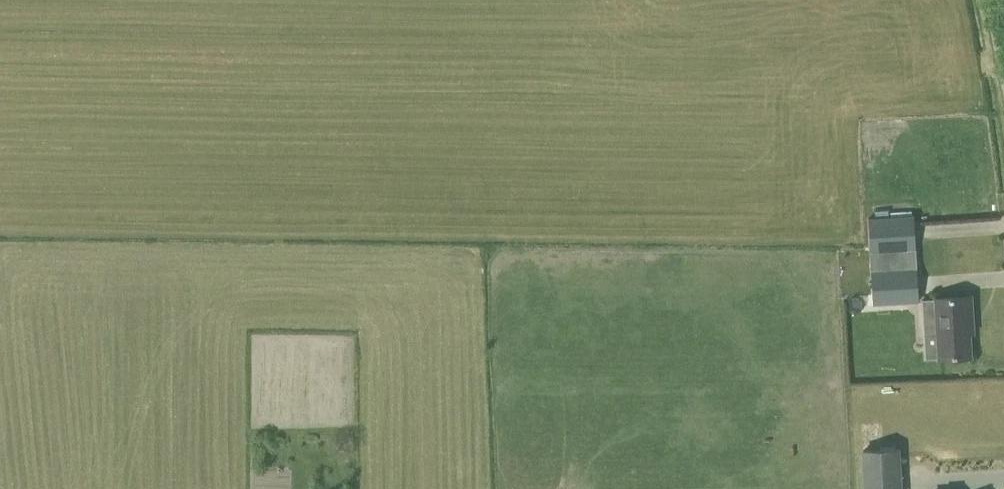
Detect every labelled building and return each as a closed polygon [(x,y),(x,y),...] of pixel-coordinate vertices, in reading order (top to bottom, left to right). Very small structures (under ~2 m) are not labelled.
[(874,305),(919,302),(914,215),(869,218),(874,305)] [(938,357),(971,355),(969,323),(973,323),(971,295),(922,298),(924,332),(937,331),(938,357)] [(899,447),(861,449),(864,488),(902,488),(899,447)]
